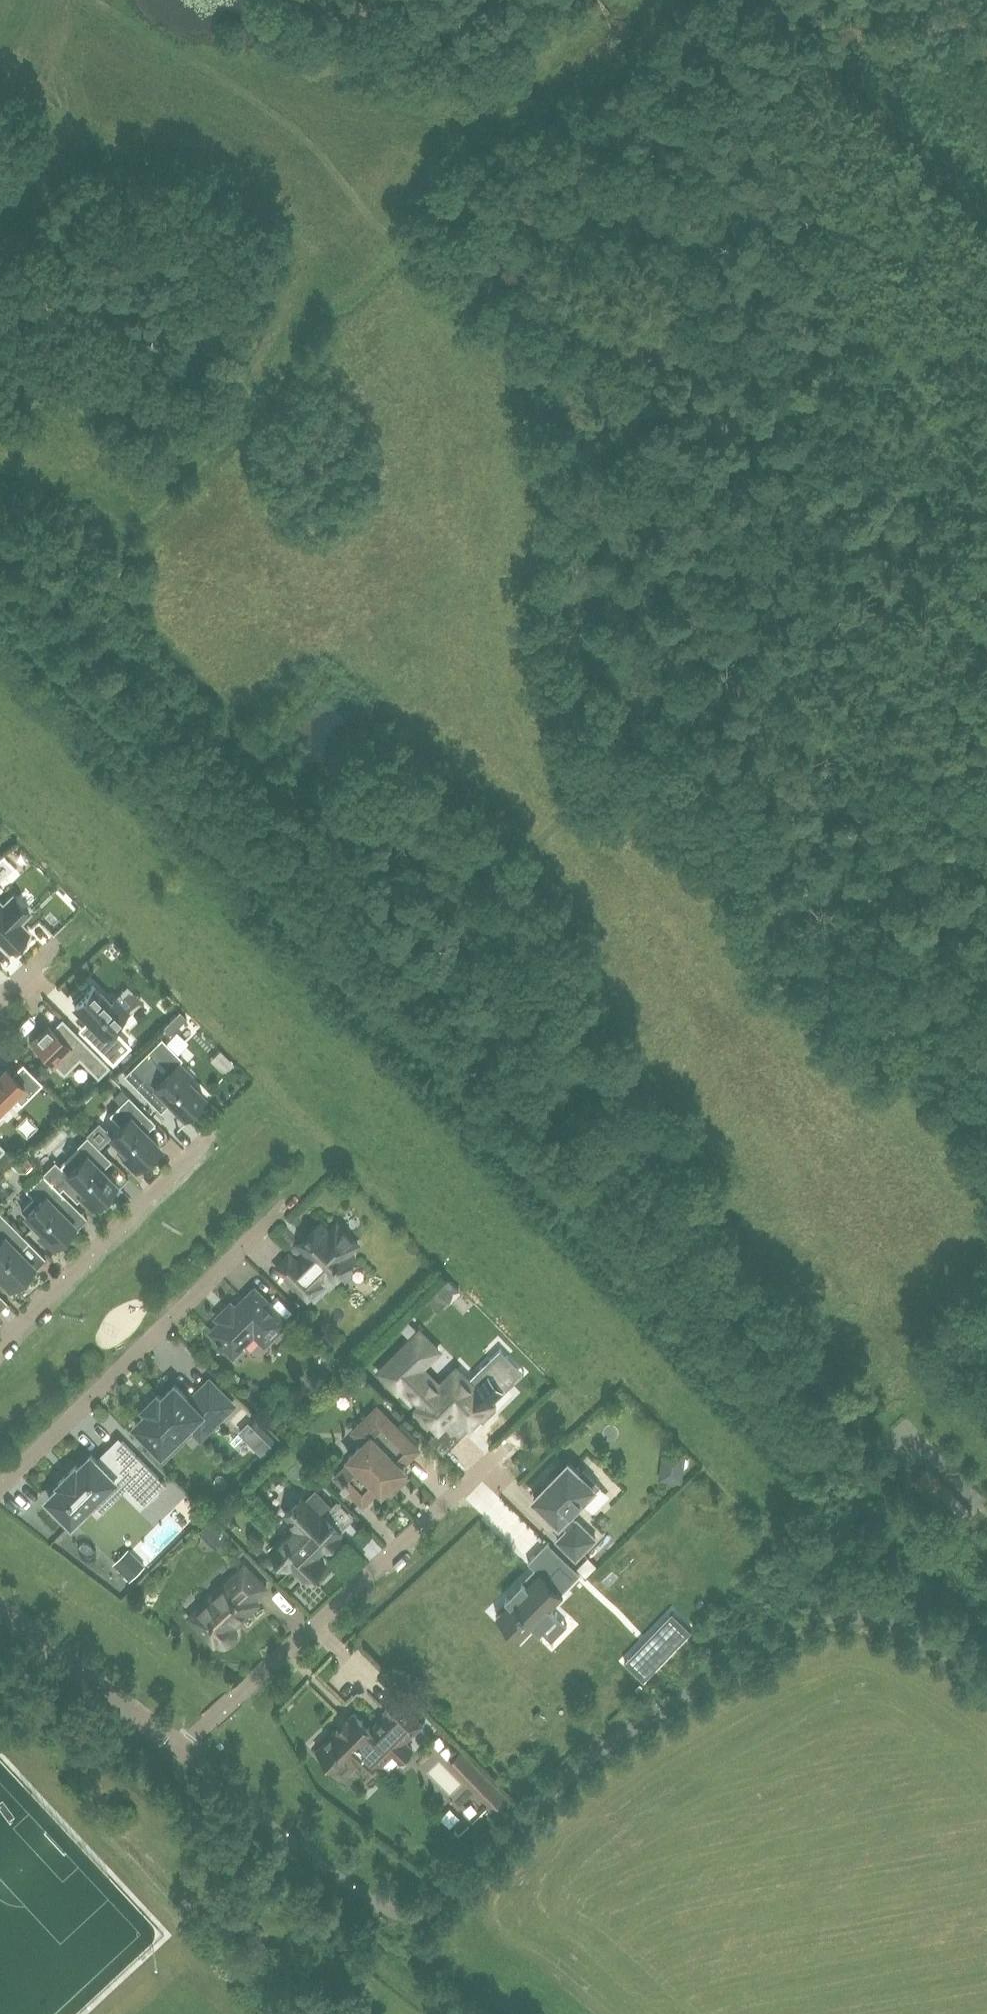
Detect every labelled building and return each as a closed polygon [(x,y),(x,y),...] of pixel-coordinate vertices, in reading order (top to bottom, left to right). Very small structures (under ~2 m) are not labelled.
[(9,951),(14,946),(17,949),(26,939),(23,937),(29,931),(20,922),(29,913),(12,895),(3,905),(0,902),(0,942),(9,951)] [(74,1004),(89,1019),(93,1024),(83,1034),(106,1056),(123,1039),(115,1031),(126,1019),(123,1016),(127,1012),(115,999),(110,1003),(93,985),(86,992),(83,989),(72,999),(75,1002),(74,1004)] [(184,1011),(167,1029),(184,1044),(200,1025),(184,1011)] [(98,1077),(109,1066),(62,1019),(52,1028),(48,1025),(32,1041),(64,1073),(79,1058),(98,1077)] [(136,1087),(155,1106),(165,1096),(187,1119),(201,1105),(198,1103),(204,1097),(186,1079),(190,1075),(178,1062),(161,1078),(153,1070),(136,1087)] [(13,1095),(21,1103),(41,1083),(22,1064),(13,1073),(5,1066),(0,1071),(0,1109),(13,1095)] [(153,1153),(159,1147),(140,1127),(149,1117),(128,1095),(109,1114),(120,1125),(110,1135),(127,1153),(123,1157),(136,1170),(142,1163),(145,1166),(156,1156),(153,1153)] [(199,1143),(208,1133),(193,1119),(184,1128),(199,1143)] [(105,1200),(118,1187),(96,1164),(106,1155),(87,1136),(77,1146),(78,1147),(59,1165),(68,1174),(59,1183),(77,1201),(81,1196),(92,1207),(102,1197),(105,1200)] [(77,1228),(55,1205),(65,1195),(42,1173),(25,1190),(33,1198),(21,1210),(43,1231),(38,1235),(51,1248),(61,1238),(64,1241),(77,1228)] [(1,1272),(0,1273),(0,1279),(10,1289),(20,1279),(23,1282),(36,1268),(14,1246),(24,1236),(0,1212),(0,1270),(1,1272)] [(290,1254),(278,1265),(277,1267),(308,1299),(321,1286),(315,1280),(325,1270),(334,1279),(355,1258),(350,1253),(358,1244),(337,1223),(328,1231),(320,1223),(308,1235),(311,1238),(302,1247),(308,1253),(298,1262),(290,1254)] [(264,1345),(269,1340),(288,1322),(255,1288),(236,1307),(231,1303),(217,1317),(221,1321),(211,1331),(221,1342),(218,1344),(221,1347),(221,1346),(234,1358),(245,1347),(246,1348),(247,1347),(244,1344),(254,1335),(264,1345)] [(440,1386),(421,1367),(438,1350),(420,1332),(380,1371),(399,1390),(403,1386),(421,1404),(417,1409),(439,1431),(457,1413),(470,1427),(492,1405),(490,1403),(496,1398),(483,1385),(478,1390),(457,1369),(440,1386)] [(136,1424),(155,1443),(163,1452),(179,1435),(175,1432),(183,1425),(186,1428),(202,1413),(211,1423),(231,1403),(211,1383),(192,1402),(175,1385),(162,1398),(158,1394),(145,1407),(149,1411),(136,1424)] [(383,1491),(386,1488),(406,1468),(402,1465),(419,1449),(388,1418),(349,1457),(353,1460),(336,1476),(363,1504),(380,1487),(383,1491)] [(243,1434),(270,1459),(281,1447),(254,1423),(243,1434)] [(73,1522),(88,1507),(114,1481),(141,1508),(166,1484),(165,1483),(165,1484),(122,1441),(121,1442),(122,1443),(123,1443),(136,1456),(120,1472),(106,1457),(100,1463),(92,1455),(78,1468),(76,1465),(59,1482),(62,1485),(49,1498),(73,1522)] [(665,1479),(688,1485),(696,1457),(673,1451),(665,1479)] [(547,1485),(546,1486),(535,1498),(560,1522),(561,1521),(568,1529),(558,1540),(577,1558),(596,1538),(577,1520),(576,1521),(568,1513),(581,1500),(584,1503),(588,1499),(588,1500),(598,1490),(597,1490),(600,1486),(583,1470),(581,1473),(569,1462),(557,1475),(556,1474),(555,1475),(555,1476),(548,1484),(548,1483),(547,1484),(547,1483),(546,1484),(547,1485)] [(958,1528),(972,1514),(927,1468),(913,1482),(958,1528)] [(322,1516),(305,1499),(303,1497),(286,1514),(296,1525),(271,1550),(288,1568),(292,1565),(308,1581),(325,1564),(317,1555),(341,1531),(324,1514),(322,1516)] [(210,1530),(222,1546),(234,1537),(222,1521),(210,1530)] [(127,1552),(111,1567),(129,1585),(144,1569),(127,1552)] [(594,1576),(602,1563),(592,1557),(584,1570),(594,1576)] [(509,1602),(497,1615),(521,1638),(534,1625),(540,1631),(541,1630),(557,1615),(558,1613),(551,1607),(564,1594),(562,1592),(561,1591),(575,1577),(560,1563),(546,1577),(540,1570),(509,1602)] [(245,1565),(206,1601),(189,1617),(215,1644),(217,1642),(221,1645),(226,1645),(230,1643),(233,1640),(235,1636),(235,1631),(234,1627),(232,1625),(240,1617),(242,1619),(258,1604),(254,1598),(266,1587),(245,1565)] [(560,1611),(509,1664),(549,1703),(582,1669),(566,1653),(584,1634),(560,1611)] [(692,1630),(691,1629),(685,1635),(670,1620),(630,1661),(645,1676),(643,1679),(644,1680),(692,1630)] [(344,1776),(357,1763),(367,1772),(378,1761),(382,1764),(393,1753),(401,1761),(413,1749),(405,1741),(422,1724),(396,1699),(385,1710),(388,1713),(371,1729),(368,1725),(370,1723),(365,1719),(363,1720),(355,1712),(346,1722),(344,1720),(339,1724),(341,1726),(316,1751),(329,1765),(331,1763),(344,1776)] [(484,1775),(473,1786),(501,1815),(512,1804),(484,1775)]
